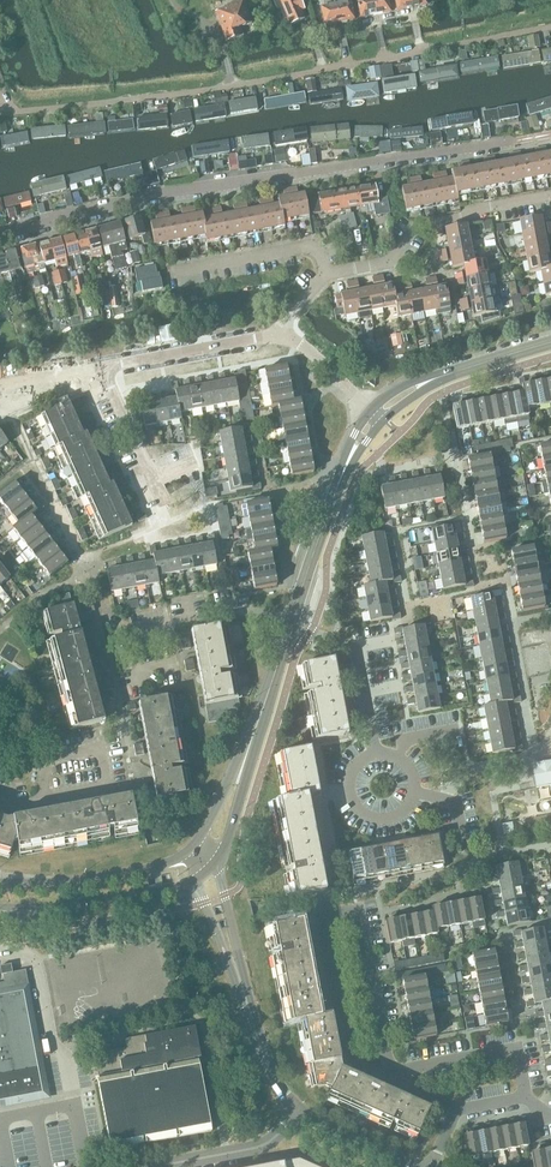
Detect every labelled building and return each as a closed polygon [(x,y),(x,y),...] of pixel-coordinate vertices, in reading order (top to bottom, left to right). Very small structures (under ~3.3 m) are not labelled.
[(243,0),(242,0),(226,6),(227,7),(216,12),(226,41),(243,35),(240,27),(252,23),(243,0)] [(290,25),(304,19),(301,11),(304,10),(300,0),(280,0),(290,25)] [(373,0),(358,0),(357,0),(361,18),(376,15),(373,0)] [(376,15),(390,12),(388,0),(373,0),(376,15)] [(411,0),(395,0),(397,11),(412,8),(411,0)] [(351,1),(336,4),(339,22),(354,19),(351,1)] [(339,22),(336,4),(321,7),(325,25),(339,22)] [(537,35),(528,37),(530,47),(539,46),(537,35)] [(541,51),(544,64),(550,63),(550,49),(541,51)] [(539,51),(501,57),(503,70),(541,64),(539,51)] [(498,57),(459,64),(461,76),(500,70),(498,57)] [(378,66),(368,68),(370,80),(380,78),(378,66)] [(457,66),(417,73),(419,85),(459,79),(457,66)] [(412,77),(381,82),(382,91),(413,86),(412,77)] [(312,79),(306,80),(308,91),(316,90),(315,86),(313,86),(312,79)] [(377,83),(345,88),(347,103),(379,98),(377,83)] [(309,106),(344,100),(342,87),(307,92),(309,106)] [(305,93),(263,100),(265,111),(307,103),(305,93)] [(525,105),(529,117),(550,110),(550,97),(525,105)] [(184,100),(186,110),(191,109),(193,109),(191,99),(184,100)] [(256,99),(228,104),(230,118),(259,113),(256,99)] [(157,107),(158,114),(168,113),(167,105),(157,107)] [(224,105),(193,110),(195,123),(226,118),(224,105)] [(518,106),(482,112),(484,124),(520,119),(518,106)] [(190,112),(170,115),(173,128),(193,125),(190,112)] [(167,116),(137,118),(138,132),(168,129),(167,116)] [(477,116),(427,121),(428,132),(479,126),(477,116)] [(539,127),(535,116),(526,118),(530,130),(539,127)] [(133,120),(107,123),(108,134),(134,132),(133,120)] [(105,123),(67,127),(69,139),(106,136),(105,123)] [(350,125),(310,130),(311,145),(351,140),(350,125)] [(65,127),(31,129),(32,142),(66,139),(65,127)] [(384,128),(355,127),(354,139),(384,140),(384,128)] [(309,142),(306,129),(274,135),(276,148),(309,142)] [(421,129),(389,132),(390,140),(422,136),(421,129)] [(471,132),(472,140),(479,139),(479,137),(483,137),(482,131),(479,131),(478,130),(471,132)] [(0,138),(0,140),(3,150),(30,143),(27,132),(0,138)] [(268,135),(241,139),(243,152),(270,148),(268,135)] [(417,145),(414,146),(414,149),(426,148),(426,145),(428,145),(427,138),(416,139),(417,145)] [(228,141),(191,147),(193,159),(230,153),(228,141)] [(185,151),(153,161),(156,171),(188,162),(185,151)] [(452,173),(550,154),(550,151),(546,152),(541,153),(536,154),(521,157),(516,158),(511,159),(496,162),(490,163),(485,164),(470,167),(465,168),(459,169),(451,170),(452,173)] [(237,155),(239,169),(247,168),(245,154),(237,155)] [(452,173),(458,200),(457,194),(550,176),(550,154),(452,173)] [(236,161),(229,162),(231,170),(238,169),(236,161)] [(201,163),(202,173),(209,172),(207,162),(201,163)] [(144,174),(141,164),(104,173),(107,184),(144,174)] [(99,168),(66,177),(69,187),(102,178),(99,168)] [(157,172),(140,175),(143,187),(160,183),(157,172)] [(458,200),(452,173),(453,179),(441,181),(445,202),(458,200)] [(63,177),(29,186),(33,199),(67,191),(63,177)] [(445,202),(441,181),(428,183),(432,205),(445,202)] [(432,205),(428,183),(415,186),(419,207),(432,205)] [(378,203),(378,199),(375,184),(357,187),(360,204),(362,213),(367,212),(366,205),(373,204),(378,203)] [(419,207),(415,186),(402,188),(406,210),(419,207)] [(337,191),(340,209),(341,212),(345,211),(346,215),(351,213),(349,206),(360,204),(357,187),(337,191)] [(313,214),(340,209),(337,191),(318,194),(319,198),(311,199),(313,214)] [(64,194),(67,206),(73,204),(70,192),(68,192),(64,194)] [(29,193),(3,199),(6,209),(31,203),(29,193)] [(309,215),(305,194),(291,196),(295,218),(309,215)] [(291,196),(279,199),(284,226),(285,226),(284,223),(284,220),(295,218),(291,196)] [(386,197),(378,199),(378,203),(373,204),(376,216),(390,212),(386,197)] [(284,226),(279,199),(278,199),(279,205),(267,207),(271,228),(284,226)] [(271,228),(267,207),(254,209),(258,231),(271,228)] [(258,231),(254,209),(242,212),(246,233),(258,231)] [(246,233),(242,212),(229,214),(233,236),(246,233)] [(220,238),(216,217),(204,219),(203,213),(202,214),(207,240),(220,238)] [(353,213),(351,213),(346,215),(339,217),(341,224),(355,220),(353,213)] [(206,241),(207,240),(202,214),(189,216),(193,237),(205,235),(206,239),(206,241)] [(233,236),(229,214),(216,217),(220,238),(233,236)] [(310,219),(309,215),(295,218),(284,220),(284,223),(310,219)] [(189,216),(177,218),(181,240),(193,237),(189,216)] [(125,221),(130,239),(142,236),(144,245),(152,242),(146,220),(141,222),(140,217),(125,221)] [(520,221),(522,234),(543,230),(541,217),(520,221)] [(177,218),(164,221),(168,242),(181,240),(177,218)] [(485,228),(493,227),(493,219),(484,220),(485,228)] [(341,224),(343,231),(357,227),(355,220),(341,224)] [(168,242),(164,221),(150,223),(154,245),(168,242)] [(120,223),(109,226),(118,261),(119,270),(127,268),(123,254),(121,254),(121,252),(127,250),(120,223)] [(448,242),(469,238),(466,225),(445,229),(448,242)] [(103,248),(108,246),(115,271),(119,270),(118,261),(109,226),(98,229),(103,248)] [(207,240),(208,244),(285,230),(284,226),(270,228),(258,231),(246,233),(233,236),(220,238),(207,240)] [(96,229),(84,233),(90,252),(91,257),(103,254),(96,229)] [(522,234),(525,247),(546,243),(543,230),(522,234)] [(84,233),(74,235),(79,254),(90,252),(84,233)] [(74,235),(63,238),(68,257),(79,254),(74,235)] [(154,245),(155,248),(206,239),(205,235),(193,237),(181,240),(168,242),(154,245)] [(450,255),(471,251),(469,238),(448,242),(450,255)] [(61,239),(49,242),(54,261),(56,268),(68,264),(61,239)] [(49,242),(39,245),(44,264),(54,261),(49,242)] [(525,247),(527,260),(548,256),(546,243),(525,247)] [(39,245),(38,244),(29,247),(36,272),(45,269),(44,264),(39,245)] [(25,268),(26,268),(28,274),(36,272),(29,247),(19,249),(25,268)] [(22,269),(18,250),(4,254),(9,272),(12,281),(17,279),(15,271),(22,269)] [(453,268),(464,266),(464,265),(474,263),(480,262),(477,250),(471,251),(450,255),(447,255),(440,257),(441,262),(451,260),(453,268)] [(129,253),(132,265),(140,262),(137,251),(129,253)] [(9,272),(4,254),(0,255),(0,275),(9,272)] [(529,273),(541,271),(541,270),(550,268),(548,256),(527,260),(529,273)] [(464,265),(464,266),(466,278),(488,274),(485,261),(480,262),(474,263),(464,265)] [(158,278),(155,265),(135,269),(137,283),(141,282),(143,292),(163,288),(161,278),(158,278)] [(541,271),(543,283),(550,281),(550,267),(550,268),(541,270),(541,271)] [(64,270),(58,272),(61,284),(68,282),(64,270)] [(61,284),(58,272),(52,273),(56,285),(61,284)] [(466,278),(469,291),(490,287),(488,274),(466,278)] [(40,287),(37,276),(32,278),(35,289),(40,287)] [(374,288),(367,290),(371,311),(384,308),(380,287),(379,284),(377,277),(372,278),(374,288)] [(420,291),(424,312),(437,310),(433,289),(432,285),(430,278),(425,279),(427,290),(420,291)] [(352,282),(358,313),(359,319),(372,317),(371,311),(367,290),(360,291),(358,280),(352,282)] [(345,316),(358,313),(352,282),(347,282),(349,293),(335,296),(337,308),(343,307),(345,316)] [(384,308),(396,306),(394,296),(395,296),(393,285),(380,287),(384,308)] [(110,290),(111,302),(112,308),(118,307),(117,300),(115,286),(113,286),(109,287),(110,290)] [(433,289),(437,310),(438,315),(451,312),(446,286),(433,289)] [(469,291),(471,304),(492,300),(490,287),(469,291)] [(100,291),(102,304),(111,302),(110,290),(100,291)] [(407,294),(411,315),(424,312),(420,291),(407,294)] [(396,306),(398,317),(411,315),(407,294),(395,296),(394,296),(396,306)] [(492,300),(471,304),(474,317),(481,316),(482,323),(501,317),(499,311),(495,312),(492,300)] [(391,341),(393,347),(396,347),(403,345),(400,333),(391,335),(390,335),(391,341)] [(88,359),(103,356),(100,345),(86,347),(88,359)] [(265,370),(267,382),(289,378),(287,366),(265,370)] [(219,374),(220,382),(223,382),(227,404),(239,401),(238,396),(237,391),(236,386),(235,381),(235,380),(226,381),(224,373),(219,374)] [(543,382),(537,383),(535,384),(539,406),(550,403),(546,381),(549,381),(547,373),(542,374),(543,382)] [(207,376),(208,385),(212,384),(216,406),(227,404),(223,382),(220,382),(214,384),(212,375),(207,376)] [(522,387),(523,393),(524,393),(527,408),(539,406),(535,384),(537,383),(535,376),(530,377),(532,384),(525,385),(524,378),(518,379),(520,387),(522,387)] [(195,379),(197,387),(200,386),(204,408),(216,406),(212,384),(208,385),(202,386),(201,378),(195,379)] [(267,382),(269,394),(291,390),(289,378),(267,382)] [(183,381),(185,389),(188,388),(192,410),(204,408),(200,386),(197,387),(190,388),(189,380),(183,381)] [(175,391),(177,398),(180,413),(192,410),(188,388),(185,389),(178,390),(177,382),(171,383),(173,392),(175,391)] [(510,396),(503,397),(501,398),(505,420),(506,425),(518,422),(512,395),(515,395),(513,387),(508,389),(510,396)] [(271,407),(279,405),(278,405),(293,402),(293,401),(291,390),(269,394),(271,407)] [(498,398),(491,399),(489,400),(493,422),(505,420),(501,398),(503,397),(501,390),(496,391),(498,398)] [(162,401),(156,402),(154,402),(158,424),(170,422),(166,400),(168,400),(166,391),(161,392),(162,401)] [(486,400),(479,402),(477,402),(481,424),(493,422),(489,400),(491,399),(490,392),(485,393),(486,400)] [(524,393),(523,393),(515,395),(512,395),(518,422),(530,420),(527,408),(524,393)] [(154,402),(156,402),(155,394),(149,395),(151,403),(141,405),(145,426),(158,424),(154,402)] [(474,403),(468,404),(465,404),(470,427),(481,424),(477,402),(479,402),(478,394),(473,395),(474,403)] [(57,448),(80,498),(77,499),(77,500),(83,498),(102,538),(99,539),(99,540),(133,525),(114,483),(110,484),(87,433),(84,434),(67,397),(54,403),(56,409),(36,418),(37,420),(40,418),(53,448),(50,449),(51,450),(57,448)] [(76,401),(79,406),(87,402),(84,397),(76,401)] [(465,404),(468,404),(466,397),(461,398),(462,405),(453,407),(457,429),(470,427),(465,404)] [(177,398),(168,400),(166,400),(170,422),(181,420),(180,413),(177,398)] [(279,405),(281,417),(303,413),(300,400),(293,401),(293,402),(278,405),(279,405)] [(84,417),(86,422),(94,418),(92,413),(84,417)] [(281,417),(283,429),(305,425),(303,413),(281,417)] [(94,418),(86,422),(88,427),(97,423),(94,418)] [(283,429),(285,441),(307,437),(305,425),(283,429)] [(94,430),(96,436),(104,432),(102,426),(94,430)] [(219,432),(222,445),(244,441),(244,443),(252,442),(251,436),(243,438),(241,428),(219,432)] [(8,443),(0,432),(0,449),(8,443)] [(285,441),(287,453),(309,448),(307,437),(285,441)] [(472,442),(473,447),(474,451),(478,450),(477,446),(482,445),(485,444),(484,440),(472,442)] [(222,445),(224,457),(246,453),(246,455),(254,453),(253,448),(245,449),(244,443),(244,441),(222,445)] [(101,446),(103,451),(111,447),(109,442),(101,446)] [(542,458),(550,456),(550,444),(540,446),(542,458)] [(111,447),(103,451),(106,456),(114,453),(111,447)] [(483,452),(481,453),(481,455),(481,457),(490,455),(511,451),(510,449),(510,447),(508,448),(503,449),(498,450),(493,451),(488,452),(483,452)] [(287,453),(290,464),(311,460),(309,448),(287,453)] [(34,452),(36,457),(42,455),(40,449),(34,452)] [(224,457),(226,468),(248,464),(248,467),(257,465),(256,460),(247,461),(246,455),(246,453),(224,457)] [(468,459),(470,471),(492,467),(490,455),(481,457),(468,459)] [(544,470),(550,469),(550,456),(542,458),(544,470)] [(311,460),(290,464),(292,476),(314,472),(311,460)] [(110,467),(113,472),(121,468),(118,463),(110,467)] [(226,468),(228,480),(250,476),(251,479),(259,477),(258,472),(250,473),(248,467),(248,464),(226,468)] [(472,483),(494,479),(501,478),(499,466),(492,467),(470,471),(472,483)] [(437,477),(431,478),(428,478),(433,500),(445,498),(440,477),(443,476),(441,467),(436,468),(437,477)] [(121,468),(113,472),(115,477),(123,473),(121,468)] [(426,479),(419,480),(416,481),(421,503),(433,500),(428,478),(431,478),(429,470),(424,471),(426,479)] [(414,481),(407,482),(404,483),(409,505),(421,503),(416,481),(419,480),(418,472),(412,473),(414,481)] [(402,483),(396,485),(393,485),(397,507),(409,505),(404,483),(407,482),(406,474),(400,475),(402,483)] [(120,480),(123,486),(131,482),(128,476),(120,480)] [(250,476),(228,480),(230,492),(252,488),(252,490),(261,489),(260,483),(252,485),(251,479),(250,476)] [(393,485),(396,485),(394,476),(389,477),(390,486),(380,487),(385,509),(397,507),(393,485)] [(472,483),(474,495),(497,491),(494,479),(472,483)] [(4,506),(22,492),(23,494),(29,490),(26,485),(20,490),(14,482),(0,493),(0,501),(4,506)] [(474,495),(477,507),(499,503),(497,491),(474,495)] [(4,506),(11,515),(29,502),(31,504),(36,499),(33,495),(27,500),(23,494),(22,492),(4,506)] [(127,496),(130,501),(138,497),(136,492),(127,496)] [(138,497),(130,501),(132,506),(140,503),(138,497)] [(60,502),(63,507),(68,505),(66,499),(60,502)] [(246,504),(248,516),(270,512),(268,500),(246,504)] [(11,515),(18,524),(19,525),(31,516),(36,512),(37,514),(44,509),(41,504),(35,509),(31,504),(29,502),(11,515)] [(477,507),(479,519),(501,515),(499,503),(477,507)] [(248,516),(251,528),(272,524),(270,512),(248,516)] [(137,517),(139,522),(147,519),(145,513),(137,517)] [(479,519),(481,531),(503,527),(501,515),(479,519)] [(13,529),(20,539),(38,525),(40,527),(45,523),(42,518),(36,523),(31,516),(19,525),(18,524),(13,529)] [(251,528),(253,540),(275,535),(272,524),(251,528)] [(20,539),(28,548),(45,535),(47,537),(53,532),(50,528),(44,532),(40,527),(38,525),(20,539)] [(432,530),(434,542),(456,538),(457,541),(465,539),(464,534),(456,535),(454,526),(432,530)] [(503,527),(481,531),(483,543),(506,539),(503,527)] [(362,537),(364,549),(386,545),(386,548),(395,546),(394,541),(385,543),(383,533),(362,537)] [(210,544),(203,545),(201,545),(205,567),(217,565),(213,544),(215,543),(214,534),(208,535),(210,544)] [(28,548),(35,558),(53,544),(54,546),(60,542),(57,537),(51,542),(47,537),(45,535),(28,548)] [(253,540),(255,551),(255,552),(270,549),(270,550),(277,549),(275,535),(253,540)] [(198,546),(192,547),(189,547),(193,569),(205,567),(201,545),(203,545),(202,536),(196,538),(198,546)] [(434,542),(436,554),(458,550),(459,553),(467,551),(466,546),(458,547),(457,541),(456,538),(434,542)] [(186,548),(180,549),(177,550),(182,572),(193,569),(189,547),(192,547),(190,539),(185,540),(186,548)] [(174,550),(168,551),(166,552),(170,574),(182,572),(177,550),(180,549),(178,541),(173,542),(174,550)] [(153,555),(154,561),(155,561),(158,576),(170,574),(166,552),(168,551),(166,543),(161,544),(163,552),(156,554),(155,545),(149,546),(151,555),(153,555)] [(35,558),(42,567),(60,554),(62,556),(67,551),(64,547),(58,552),(54,546),(53,544),(35,558)] [(364,549),(366,561),(388,557),(389,560),(397,558),(396,553),(387,554),(386,548),(386,545),(364,549)] [(511,551),(513,563),(535,559),(533,547),(511,551)] [(248,553),(250,566),(272,562),(270,550),(270,549),(255,552),(255,551),(248,553)] [(436,554),(439,566),(461,562),(461,564),(469,563),(468,557),(460,559),(459,553),(458,550),(436,554)] [(60,554),(42,567),(50,577),(67,564),(68,566),(75,561),(72,557),(66,561),(62,556),(60,554)] [(140,564),(134,565),(132,566),(136,588),(147,585),(143,563),(146,563),(144,555),(139,556),(140,564)] [(128,566),(122,567),(120,568),(124,590),(136,588),(132,566),(134,565),(132,557),(127,558),(128,566)] [(366,561),(368,573),(390,569),(391,572),(399,570),(398,565),(390,566),(389,560),(388,557),(366,561)] [(120,568),(122,567),(120,559),(115,560),(117,568),(107,570),(111,592),(124,590),(120,568)] [(513,563),(516,575),(538,571),(535,559),(513,563)] [(155,561),(154,561),(146,563),(143,563),(147,585),(159,583),(158,576),(155,561)] [(250,566),(253,577),(275,573),(272,562),(250,566)] [(439,566),(441,578),(463,574),(463,576),(472,575),(471,569),(462,571),(461,564),(461,562),(439,566)] [(0,586),(10,578),(0,565),(0,586)] [(368,573),(371,585),(385,582),(392,581),(392,584),(401,582),(400,576),(392,578),(391,572),(390,569),(368,573)] [(518,587),(540,583),(547,582),(545,570),(538,571),(516,575),(518,587)] [(275,573),(253,577),(255,589),(277,585),(275,573)] [(463,574),(441,578),(443,590),(465,586),(465,588),(474,586),(473,581),(465,583),(463,576),(463,574)] [(364,586),(366,598),(388,594),(388,597),(397,595),(395,590),(387,591),(385,582),(371,585),(364,586)] [(518,587),(520,599),(542,595),(540,583),(518,587)] [(60,596),(62,603),(71,600),(69,593),(60,596)] [(366,598),(368,610),(390,606),(390,608),(399,607),(398,601),(389,603),(388,597),(388,594),(366,598)] [(470,598),(473,610),(495,606),(495,609),(503,608),(502,602),(494,604),(492,594),(470,598)] [(542,595),(520,599),(522,611),(545,607),(542,595)] [(83,602),(86,613),(95,610),(92,599),(83,602)] [(49,642),(72,728),(69,729),(70,730),(105,721),(105,719),(101,720),(96,700),(99,699),(80,626),(76,627),(71,606),(74,605),(74,604),(42,613),(43,614),(44,614),(50,634),(48,635),(48,636),(61,632),(62,637),(46,642),(47,643),(49,642)] [(390,606),(368,610),(370,622),(392,618),(392,620),(401,619),(400,613),(392,615),(390,608),(390,606)] [(473,610),(475,622),(497,618),(497,621),(506,619),(505,614),(496,615),(495,609),(495,606),(473,610)] [(475,622),(477,634),(499,630),(500,633),(508,631),(507,626),(499,627),(497,621),(497,618),(475,622)] [(203,674),(200,675),(209,723),(235,718),(240,706),(238,699),(241,698),(241,697),(238,697),(234,676),(237,676),(237,675),(220,678),(219,673),(236,669),(236,668),(231,669),(229,659),(231,659),(227,635),(224,636),(223,626),(227,625),(227,624),(191,631),(192,632),(195,631),(203,674)] [(403,633),(404,639),(405,642),(426,637),(424,625),(403,630),(402,627),(394,629),(395,634),(403,633)] [(477,634),(479,646),(501,641),(502,645),(510,643),(509,637),(501,639),(500,633),(499,630),(477,634)] [(102,645),(99,634),(93,636),(96,647),(102,645)] [(180,638),(182,650),(191,648),(189,637),(180,638)] [(405,644),(406,651),(407,653),(429,649),(426,637),(405,642),(404,639),(396,641),(397,646),(405,644)] [(479,646),(482,657),(504,653),(504,656),(512,655),(511,649),(503,651),(502,645),(501,641),(479,646)] [(407,656),(409,663),(409,665),(431,661),(429,649),(407,653),(406,651),(398,652),(399,658),(407,656)] [(482,657),(484,669),(506,665),(506,668),(515,667),(514,661),(505,663),(504,656),(504,653),(482,657)] [(108,667),(105,656),(98,658),(101,669),(108,667)] [(184,661),(186,672),(195,670),(193,659),(184,661)] [(340,689),(339,682),(339,681),(335,682),(331,661),(335,661),(334,659),(299,666),(299,667),(302,667),(306,688),(303,688),(303,690),(319,686),(320,692),(304,695),(305,696),(309,695),(311,705),(309,705),(314,729),(316,728),(318,738),(313,739),(313,740),(349,733),(349,732),(345,733),(337,690),(340,689)] [(410,668),(411,674),(411,677),(433,673),(431,661),(409,665),(409,663),(400,664),(401,670),(410,668)] [(484,669),(486,681),(508,677),(509,680),(517,678),(516,673),(508,674),(506,668),(506,665),(484,669)] [(412,680),(413,686),(414,689),(435,685),(433,673),(411,677),(411,674),(403,676),(404,681),(412,680)] [(486,681),(488,693),(510,689),(511,692),(519,690),(518,685),(510,686),(509,680),(508,677),(486,681)] [(113,689),(110,678),(104,679),(107,691),(113,689)] [(414,692),(415,698),(416,701),(438,697),(435,685),(414,689),(413,686),(405,688),(406,693),(414,692)] [(488,693),(491,705),(506,702),(512,701),(513,704),(521,702),(520,696),(512,698),(511,692),(510,689),(488,693)] [(151,770),(152,776),(153,777),(156,777),(160,797),(157,798),(157,799),(193,792),(193,791),(190,792),(186,771),(189,770),(188,769),(172,772),(171,767),(187,764),(187,763),(182,764),(180,754),(182,753),(178,730),(176,730),(172,710),(174,709),(172,698),(175,698),(175,696),(139,703),(139,704),(142,704),(155,769),(151,770)] [(416,701),(415,698),(407,699),(408,705),(416,703),(418,713),(440,709),(438,697),(416,701)] [(118,717),(113,700),(105,702),(110,720),(118,717)] [(484,706),(486,718),(508,714),(508,717),(517,715),(516,710),(507,711),(506,702),(491,705),(484,706)] [(486,718),(488,730),(510,726),(511,729),(519,727),(518,721),(510,723),(508,717),(508,714),(486,718)] [(488,730),(490,742),(512,738),(513,740),(521,739),(520,733),(512,735),(511,729),(510,726),(488,730)] [(512,738),(490,742),(493,754),(514,750),(514,752),(523,750),(522,745),(514,747),(513,740),(512,738)] [(134,745),(136,756),(145,754),(142,743),(134,745)] [(330,890),(324,861),(312,795),(316,794),(308,750),(311,749),(311,748),(275,755),(276,756),(279,755),(287,799),(270,802),(271,803),(274,802),(291,896),(288,897),(289,898),(330,890)] [(532,765),(536,788),(550,786),(550,792),(550,761),(532,765)] [(131,792),(13,815),(17,841),(20,856),(22,856),(21,853),(137,831),(138,834),(139,834),(131,792)] [(8,856),(8,857),(9,858),(14,842),(17,841),(13,815),(7,816),(0,813),(0,853),(8,856)] [(502,827),(504,835),(514,833),(512,825),(502,827)] [(438,836),(427,838),(432,867),(442,865),(443,868),(444,868),(438,836)] [(427,838),(416,840),(421,869),(432,867),(427,838)] [(416,840),(404,842),(410,871),(421,869),(416,840)] [(404,842),(393,844),(399,874),(410,871),(404,842)] [(452,844),(454,853),(461,852),(459,843),(452,844)] [(393,844),(382,847),(387,876),(399,874),(393,844)] [(382,847),(371,849),(376,878),(387,876),(382,847)] [(371,849),(359,851),(365,880),(376,878),(371,849)] [(365,880),(359,851),(348,853),(354,885),(356,885),(355,882),(365,880)] [(497,870),(498,876),(498,879),(520,874),(518,862),(497,867),(496,864),(487,866),(488,871),(497,870)] [(499,881),(500,888),(501,890),(523,886),(520,874),(498,879),(498,876),(490,878),(491,883),(499,881)] [(501,893),(502,900),(503,902),(525,898),(523,886),(501,890),(500,888),(492,889),(493,895),(501,893)] [(468,901),(472,923),(473,929),(485,926),(480,898),(468,901)] [(503,905),(505,911),(505,914),(527,910),(525,898),(503,902),(502,900),(494,901),(495,907),(503,905)] [(468,901),(456,903),(460,925),(472,923),(468,901)] [(456,903),(444,905),(448,927),(460,925),(456,903)] [(432,908),(433,912),(436,929),(437,929),(448,927),(444,905),(432,908)] [(505,914),(505,911),(496,913),(497,918),(506,917),(507,926),(529,922),(527,910),(505,914)] [(433,912),(421,915),(426,936),(438,934),(437,929),(436,929),(433,912)] [(421,915),(410,917),(414,939),(426,936),(421,915)] [(410,917),(398,919),(402,941),(414,939),(410,917)] [(402,941),(398,919),(385,921),(390,943),(402,941)] [(402,1098),(340,1070),(329,1014),(325,1015),(307,920),(265,928),(265,929),(268,929),(286,1023),(283,1023),(284,1024),(300,1021),(308,1064),(305,1065),(305,1066),(310,1065),(312,1076),(314,1076),(316,1086),(311,1087),(311,1088),(326,1085),(332,1088),(327,1100),(328,1101),(329,1098),(339,1103),(340,1101),(349,1105),(348,1107),(349,1108),(350,1106),(359,1110),(359,1112),(380,1122),(381,1120),(390,1124),(388,1128),(389,1129),(396,1114),(401,1116),(394,1131),(395,1131),(396,1129),(416,1138),(415,1140),(416,1141),(431,1107),(430,1107),(428,1110),(409,1101),(410,1098),(403,1095),(402,1098)] [(522,935),(523,941),(523,944),(545,940),(543,928),(522,932),(521,930),(512,931),(513,937),(522,935)] [(524,947),(525,953),(526,956),(547,952),(545,940),(523,944),(523,941),(515,943),(516,948),(524,947)] [(472,954),(474,966),(496,962),(494,950),(472,954)] [(526,959),(527,965),(528,968),(550,963),(547,952),(526,956),(525,953),(517,955),(518,960),(526,959)] [(474,966),(477,978),(499,974),(496,962),(474,966)] [(530,977),(530,979),(550,975),(550,970),(550,963),(528,968),(527,965),(519,967),(520,972),(528,971),(530,977)] [(3,975),(3,974),(13,972),(11,964),(0,966),(0,968),(1,975),(3,975)] [(49,1092),(27,977),(26,970),(13,972),(3,974),(3,975),(4,982),(0,983),(0,1102),(49,1092)] [(477,978),(479,990),(501,986),(499,974),(477,978)] [(405,992),(427,988),(433,987),(431,975),(426,976),(422,976),(417,977),(412,978),(407,979),(403,980),(405,992)] [(532,989),(532,991),(550,988),(550,975),(530,979),(530,977),(521,978),(522,984),(531,982),(532,989)] [(479,990),(481,1002),(503,998),(501,986),(479,990)] [(405,992),(407,1004),(429,1000),(427,988),(405,992)] [(534,1001),(535,1003),(550,1000),(550,988),(532,991),(532,989),(524,990),(525,996),(533,994),(534,1001)] [(481,1002),(483,1014),(505,1010),(503,998),(481,1002)] [(407,1004),(409,1016),(431,1012),(429,1000),(407,1004)] [(543,1011),(544,1014),(550,1012),(550,1000),(535,1003),(534,1001),(526,1002),(527,1008),(536,1006),(535,1004),(542,1002),(543,1011)] [(505,1010),(483,1014),(486,1026),(508,1022),(505,1010)] [(546,1023),(546,1026),(550,1025),(550,1012),(544,1014),(543,1011),(535,1013),(536,1018),(544,1016),(546,1023)] [(409,1016),(412,1028),(434,1024),(431,1012),(409,1016)] [(548,1035),(548,1037),(550,1037),(550,1025),(546,1026),(546,1023),(537,1024),(538,1030),(547,1028),(548,1035)] [(434,1024),(412,1028),(414,1040),(436,1036),(434,1024)] [(98,1080),(111,1150),(125,1148),(127,1158),(199,1144),(197,1134),(211,1131),(198,1061),(197,1061),(196,1058),(201,1058),(195,1027),(145,1036),(145,1039),(135,1040),(136,1045),(126,1046),(127,1047),(94,1054),(99,1080),(98,1080)] [(550,1046),(550,1049),(550,1037),(548,1037),(548,1035),(540,1036),(541,1042),(549,1040),(550,1046)] [(521,1125),(515,1126),(512,1126),(517,1148),(529,1146),(525,1125),(527,1124),(525,1117),(520,1117),(521,1125)] [(509,1127),(503,1128),(500,1129),(505,1151),(517,1148),(512,1126),(515,1126),(513,1119),(508,1120),(509,1127)] [(498,1129),(491,1131),(488,1131),(493,1153),(505,1151),(500,1129),(503,1128),(501,1121),(496,1122),(498,1129)] [(486,1132),(479,1133),(476,1133),(480,1155),(493,1153),(488,1131),(491,1131),(490,1123),(484,1124),(486,1132)] [(476,1133),(479,1133),(478,1126),(473,1126),(474,1134),(464,1136),(468,1158),(480,1155),(476,1133)] [(546,1150),(545,1143),(540,1144),(541,1151),(531,1153),(534,1166),(546,1166),(543,1151),(546,1150)]
